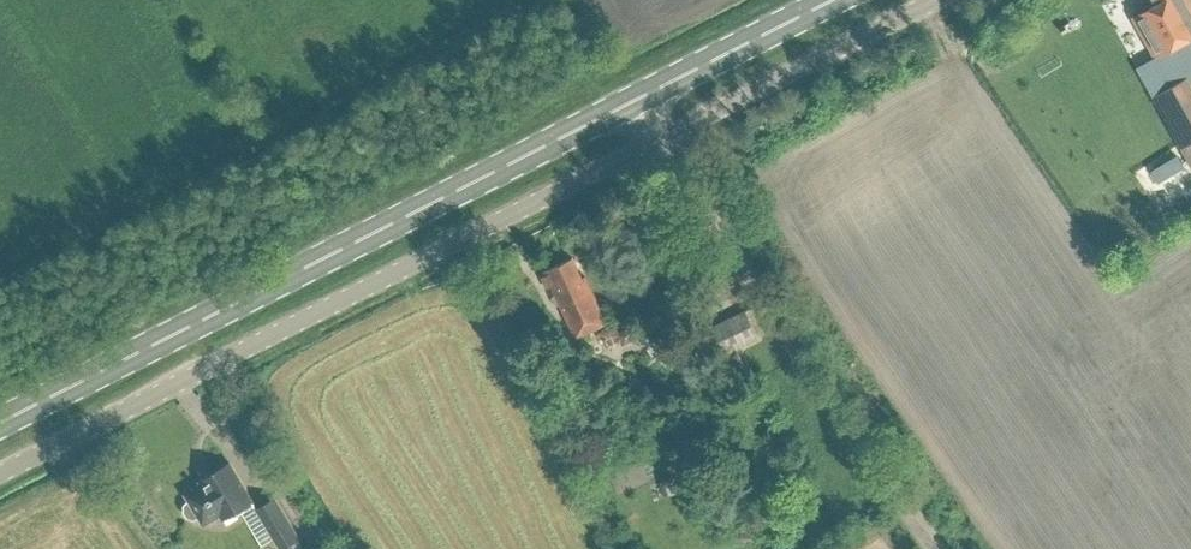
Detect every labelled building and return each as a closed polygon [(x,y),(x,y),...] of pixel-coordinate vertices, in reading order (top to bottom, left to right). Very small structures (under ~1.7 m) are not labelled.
[(1184,55),(1190,51),(1190,0),(1151,0),(1154,5),(1151,6),(1167,34),(1149,44),(1155,55),(1177,43),(1184,55)] [(1179,81),(1150,97),(1190,168),(1190,87),(1186,77),(1190,74),(1190,51),(1184,55),(1169,64),(1179,81)] [(758,198),(752,202),(756,208),(762,204),(758,198)] [(545,270),(546,274),(539,277),(545,290),(552,286),(576,337),(607,322),(585,275),(582,277),(573,257),(545,270)] [(758,337),(745,309),(712,324),(725,352),(758,337)] [(651,316),(625,339),(636,352),(662,328),(651,316)] [(229,462),(199,480),(201,483),(184,493),(188,500),(184,504),(183,511),(187,516),(193,519),(199,517),(203,523),(219,513),(222,518),(252,499),(229,462)] [(703,480),(704,465),(687,464),(686,479),(703,480)] [(280,547),(281,548),(306,548),(298,536),(299,536),(275,496),(256,508),(280,547)]
